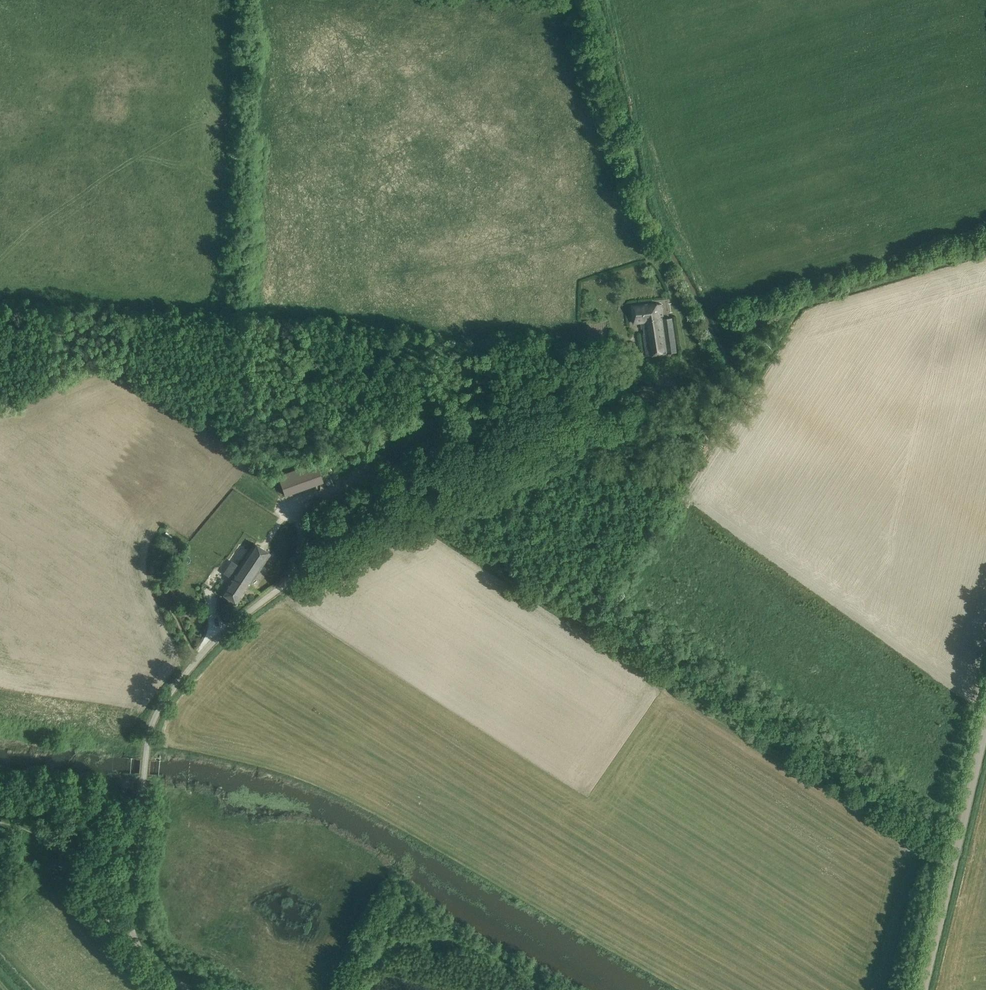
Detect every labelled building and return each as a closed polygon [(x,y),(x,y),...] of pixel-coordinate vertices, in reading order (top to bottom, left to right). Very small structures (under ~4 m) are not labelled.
[(662,304),(633,308),(635,324),(642,323),(646,354),(677,350),(672,317),(664,319),(662,304)] [(280,494),(319,482),(314,463),(274,474),(280,494)] [(286,530),(278,525),(262,514),(247,537),(242,534),(223,561),(218,570),(225,575),(226,574),(231,578),(221,593),(237,603),(286,530)]
